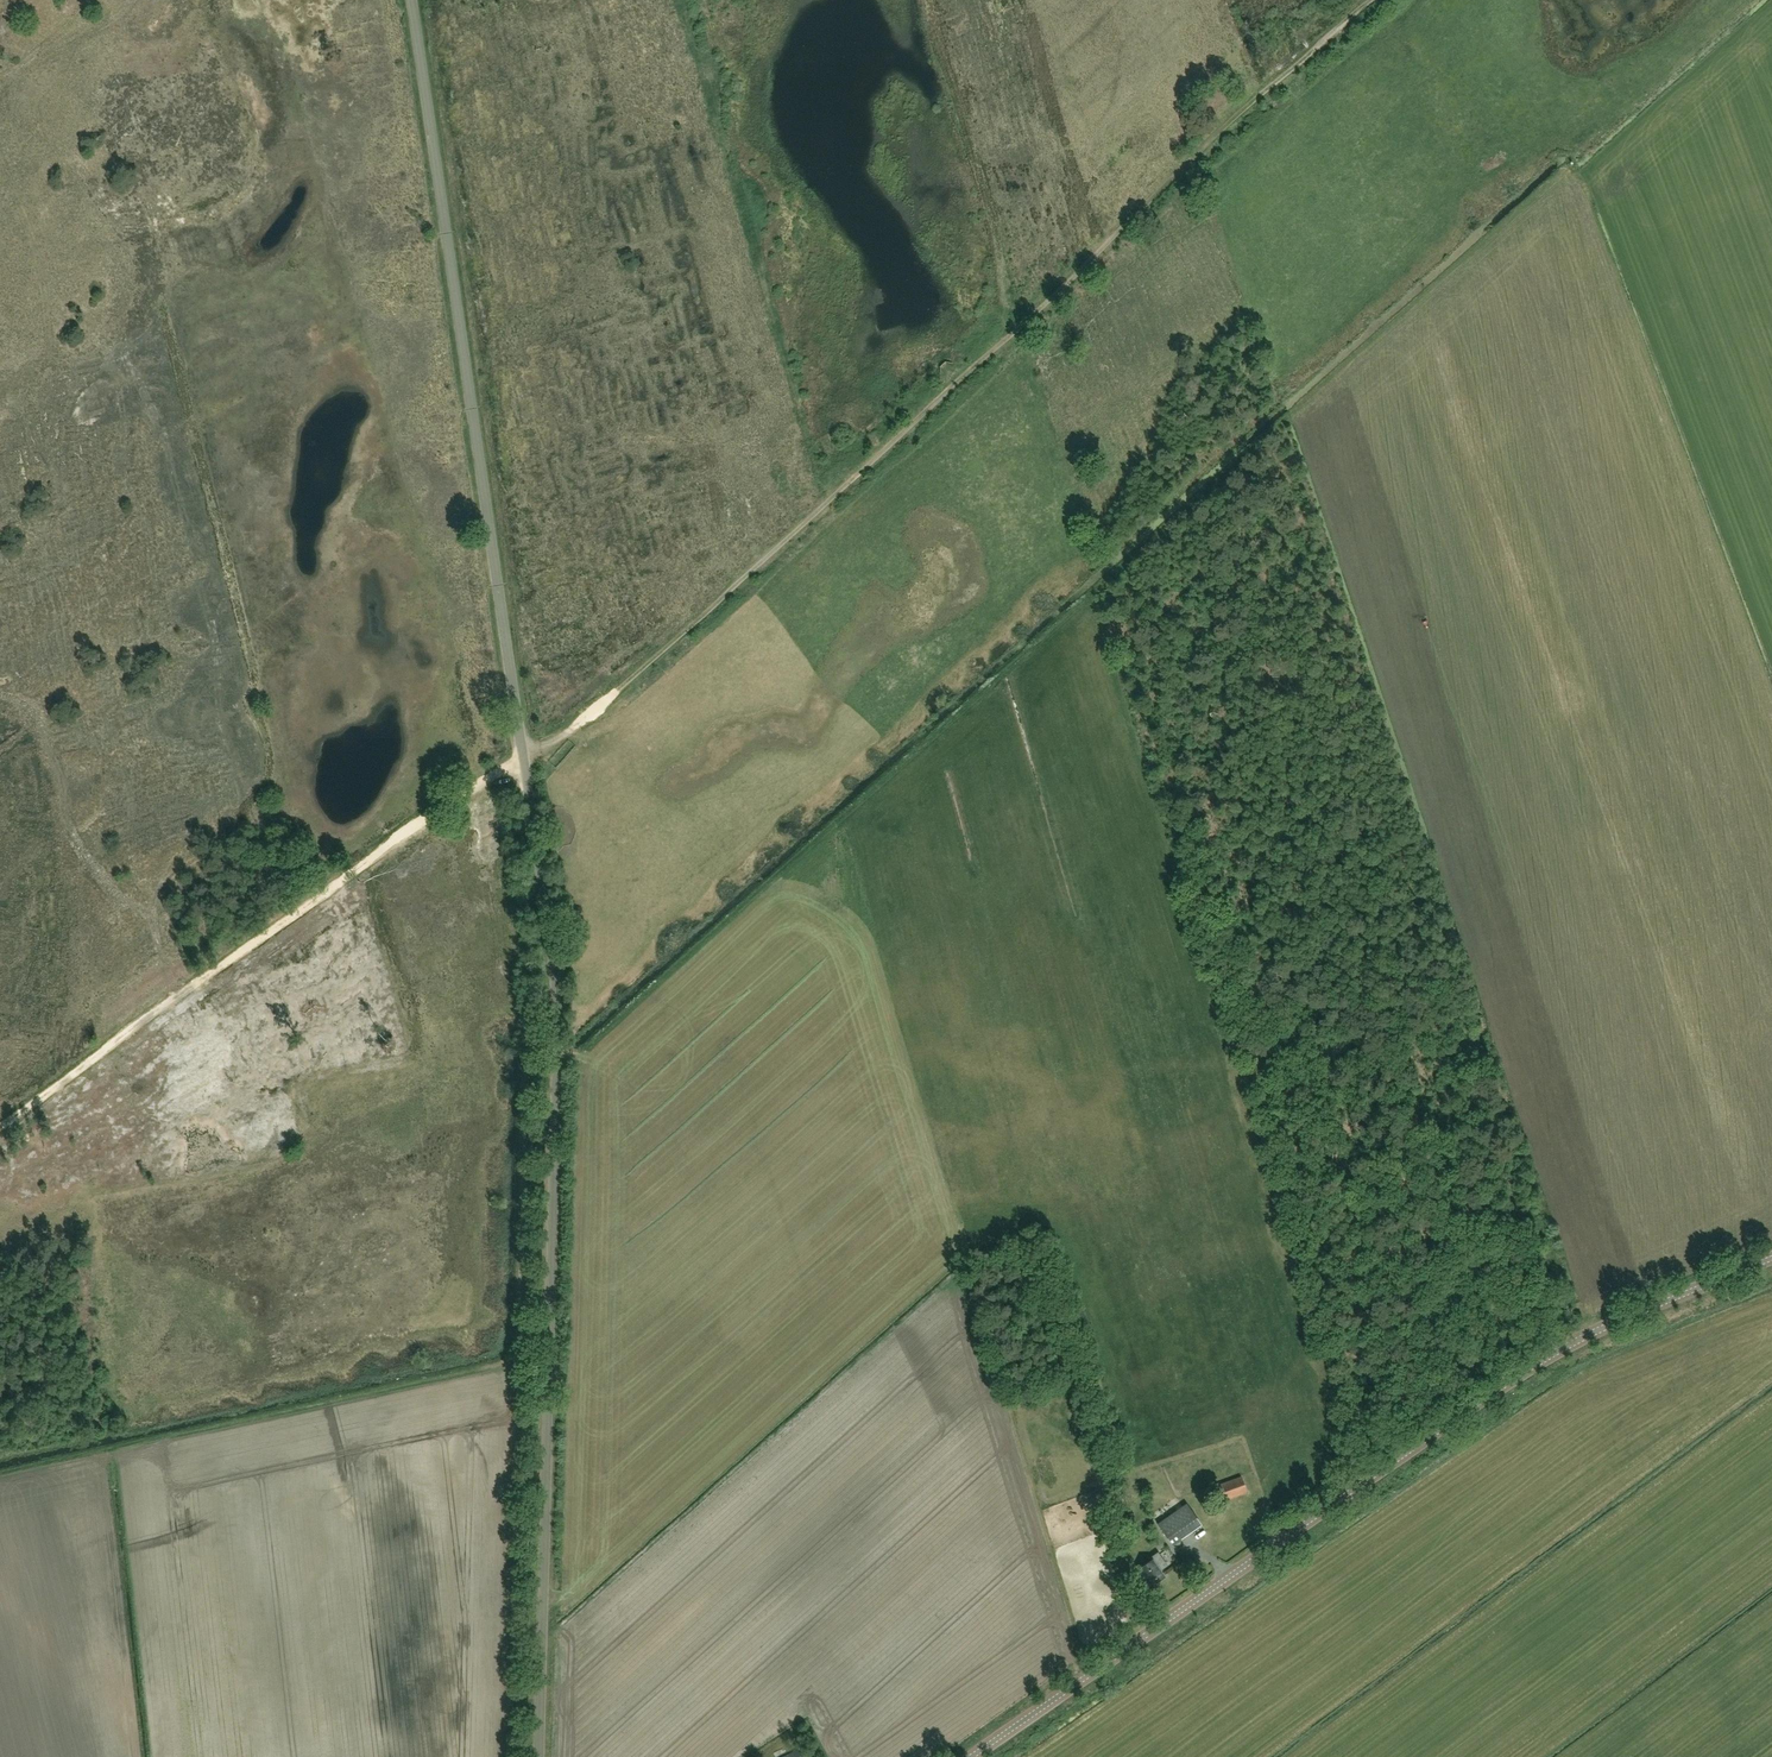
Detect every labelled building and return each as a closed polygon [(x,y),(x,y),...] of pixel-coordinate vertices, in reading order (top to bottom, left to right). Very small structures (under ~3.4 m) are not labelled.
[(1222,1502),(1247,1493),(1242,1476),(1215,1486),(1222,1502)] [(1171,1544),(1200,1523),(1186,1504),(1157,1524),(1171,1544)] [(1150,1558),(1151,1560),(1139,1568),(1141,1571),(1139,1572),(1143,1578),(1145,1576),(1151,1586),(1164,1576),(1160,1570),(1167,1565),(1158,1552),(1150,1558)]
